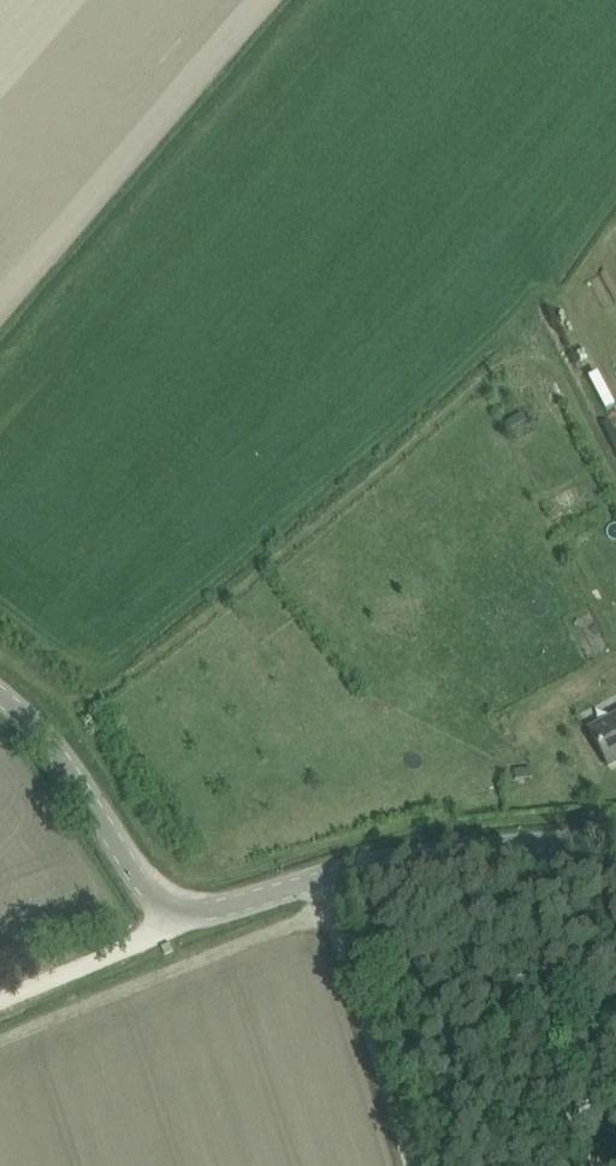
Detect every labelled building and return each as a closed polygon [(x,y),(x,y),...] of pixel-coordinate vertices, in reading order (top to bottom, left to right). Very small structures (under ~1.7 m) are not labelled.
[(609,768),(610,767),(608,764),(615,760),(615,716),(589,731),(609,768)]
